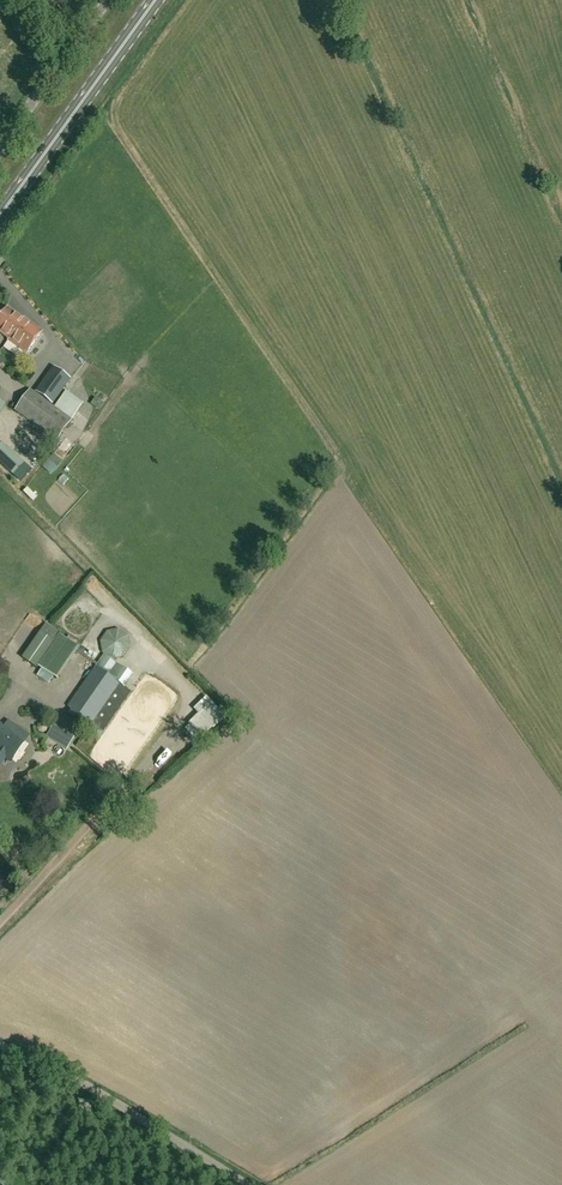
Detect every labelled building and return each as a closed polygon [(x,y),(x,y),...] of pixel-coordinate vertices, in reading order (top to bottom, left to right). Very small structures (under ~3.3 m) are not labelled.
[(22,320),(7,310),(0,320),(0,333),(8,339),(22,320)] [(22,320),(8,339),(7,340),(25,353),(41,331),(23,318),(22,320)] [(54,367),(44,379),(61,392),(70,379),(54,367)] [(51,406),(37,396),(30,391),(15,411),(55,440),(70,420),(51,406)] [(3,414),(11,403),(0,396),(0,412),(3,414)] [(17,456),(2,443),(0,445),(0,464),(5,469),(17,456)] [(53,472),(62,462),(53,455),(44,465),(53,472)] [(49,651),(67,664),(77,649),(59,636),(60,634),(46,624),(40,632),(22,658),(36,669),(37,667),(49,651)] [(100,642),(102,653),(112,659),(124,657),(130,648),(128,636),(118,629),(106,631),(100,642)] [(82,730),(97,740),(130,693),(95,668),(67,708),(87,722),(82,730)] [(187,708),(192,713),(182,723),(196,737),(219,714),(201,695),(187,708)] [(74,748),(81,734),(58,724),(52,738),(74,748)] [(0,725),(0,755),(11,762),(25,742),(0,725)]
